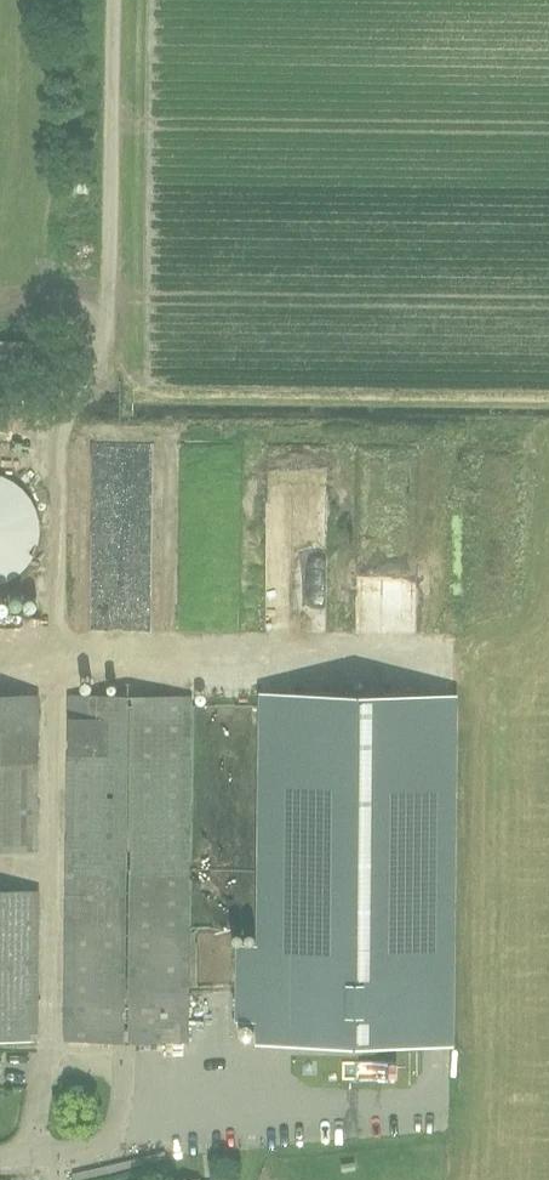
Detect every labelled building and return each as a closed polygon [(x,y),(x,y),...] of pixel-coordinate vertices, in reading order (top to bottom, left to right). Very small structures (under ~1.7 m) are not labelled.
[(4,579),(16,573),(25,564),(32,552),(37,540),(38,526),(36,513),(30,501),(22,489),(10,481),(0,477),(0,581),(4,579)] [(458,694),(259,692),(257,945),(236,944),(235,1020),(255,1020),(256,1042),(453,1043),(458,694)] [(39,763),(40,693),(0,693),(0,849),(37,850),(39,763)] [(65,1040),(188,1041),(191,695),(69,694),(65,1040)] [(0,888),(0,1039),(37,1039),(37,1038),(38,889),(0,888)]
